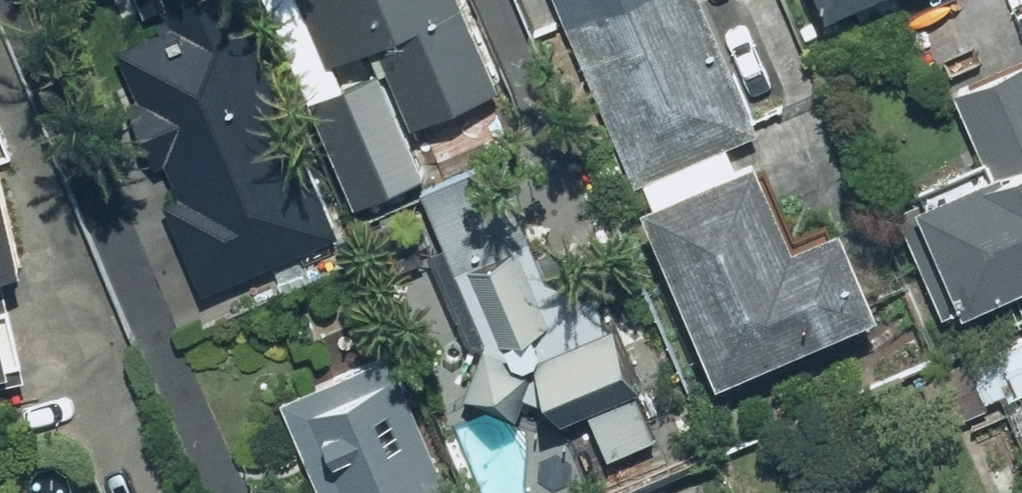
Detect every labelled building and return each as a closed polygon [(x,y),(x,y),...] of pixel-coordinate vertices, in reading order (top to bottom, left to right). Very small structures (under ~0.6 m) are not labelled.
[(336,233),(239,0),(191,0),(116,31),(142,94),(121,103),(199,290),(336,233)] [(493,87),(457,0),(284,0),(310,65),(369,40),(403,123),(493,87)] [(696,0),(547,0),(615,160),(635,152),(654,196),(634,205),(709,382),(868,314),(830,224),(781,245),(745,160),(731,166),(721,142),(750,130),(696,0)] [(822,12),(848,0),(816,0),(822,12)] [(1021,278),(1021,63),(953,94),(984,164),(905,199),(953,308),(1021,278)] [(373,133),(328,152),(358,223),(403,203),(373,133)] [(20,271),(0,189),(0,276),(20,271)] [(511,250),(464,270),(496,346),(456,364),(473,405),(520,384),(537,422),(576,405),(601,462),(656,438),(607,325),(532,358),(521,333),(543,323),(511,250)] [(918,379),(939,428),(1001,401),(1016,436),(1021,434),(1021,334),(918,379)] [(276,403),(316,492),(450,492),(387,354),(276,403)]
